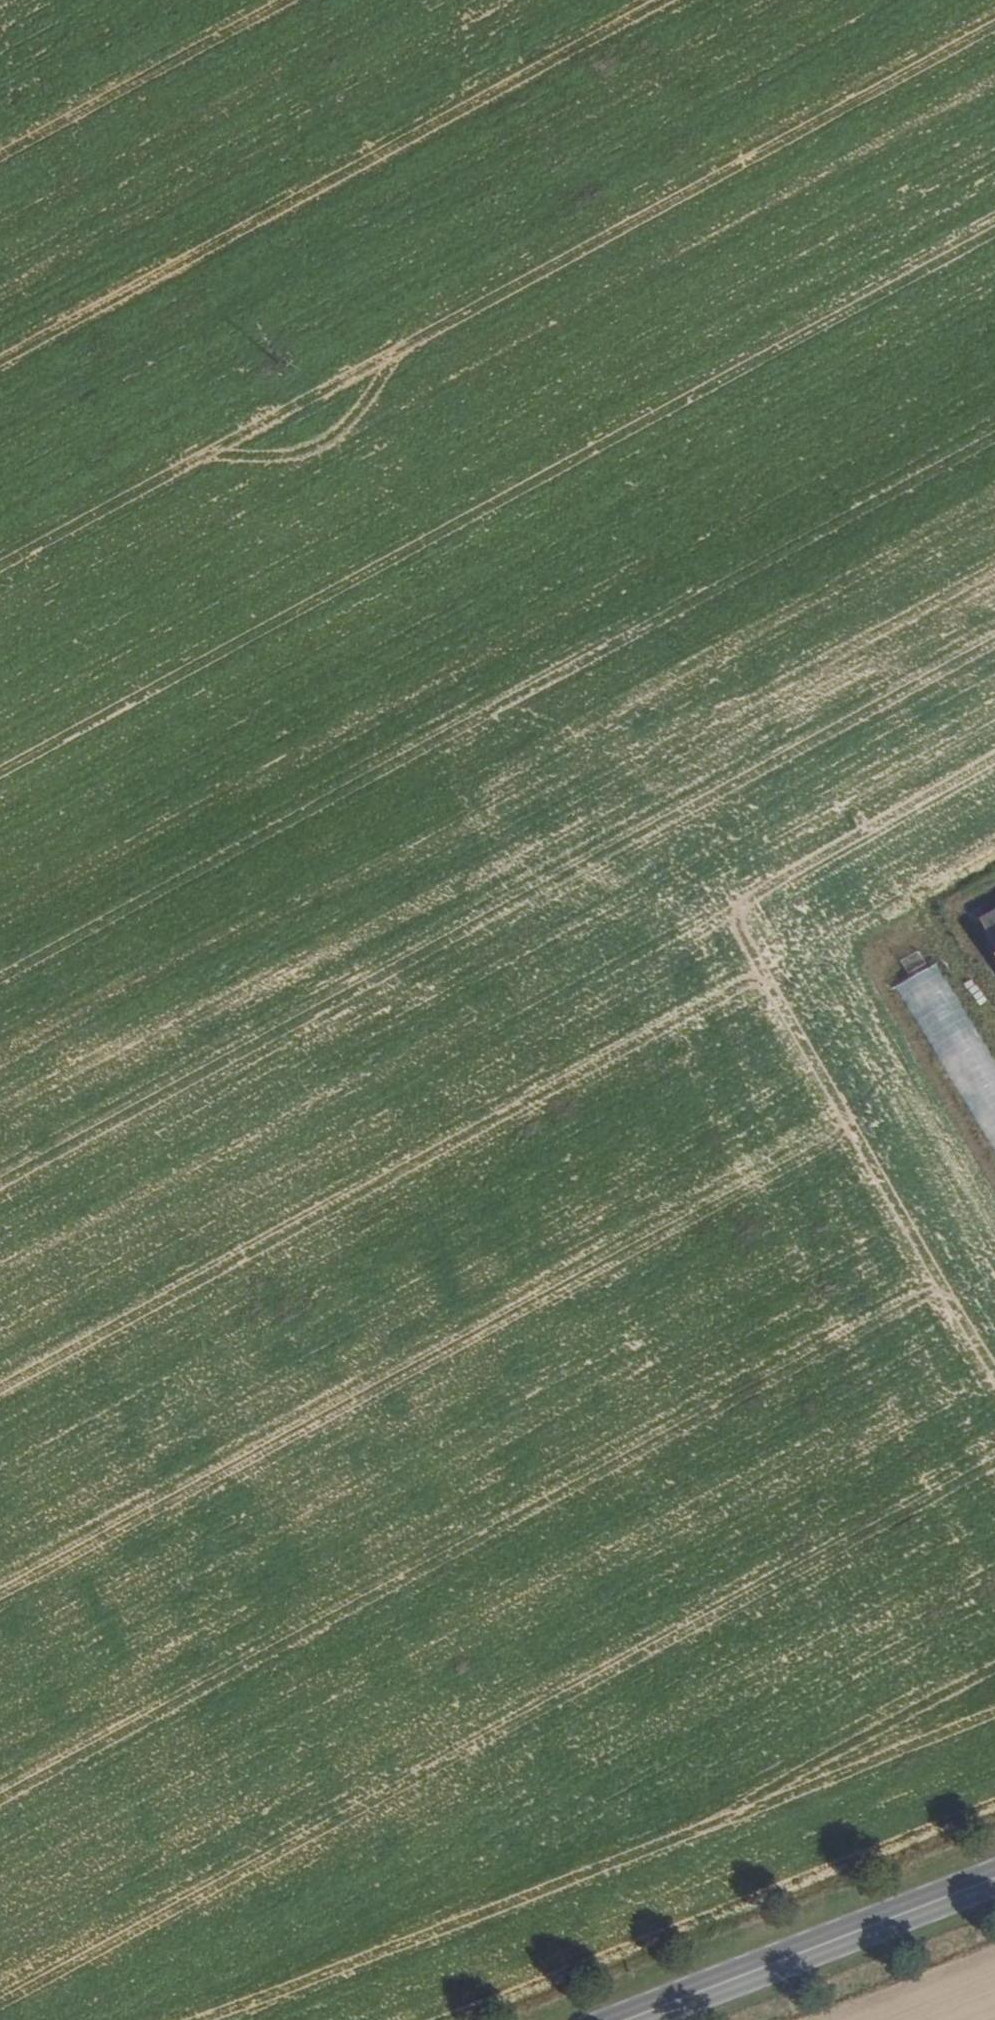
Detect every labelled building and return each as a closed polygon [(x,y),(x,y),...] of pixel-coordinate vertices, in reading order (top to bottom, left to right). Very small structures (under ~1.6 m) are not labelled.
[(981,899),(994,927),(994,891),(981,899)] [(994,1165),(994,1060),(942,962),(898,986),(994,1166),(994,1165)]
